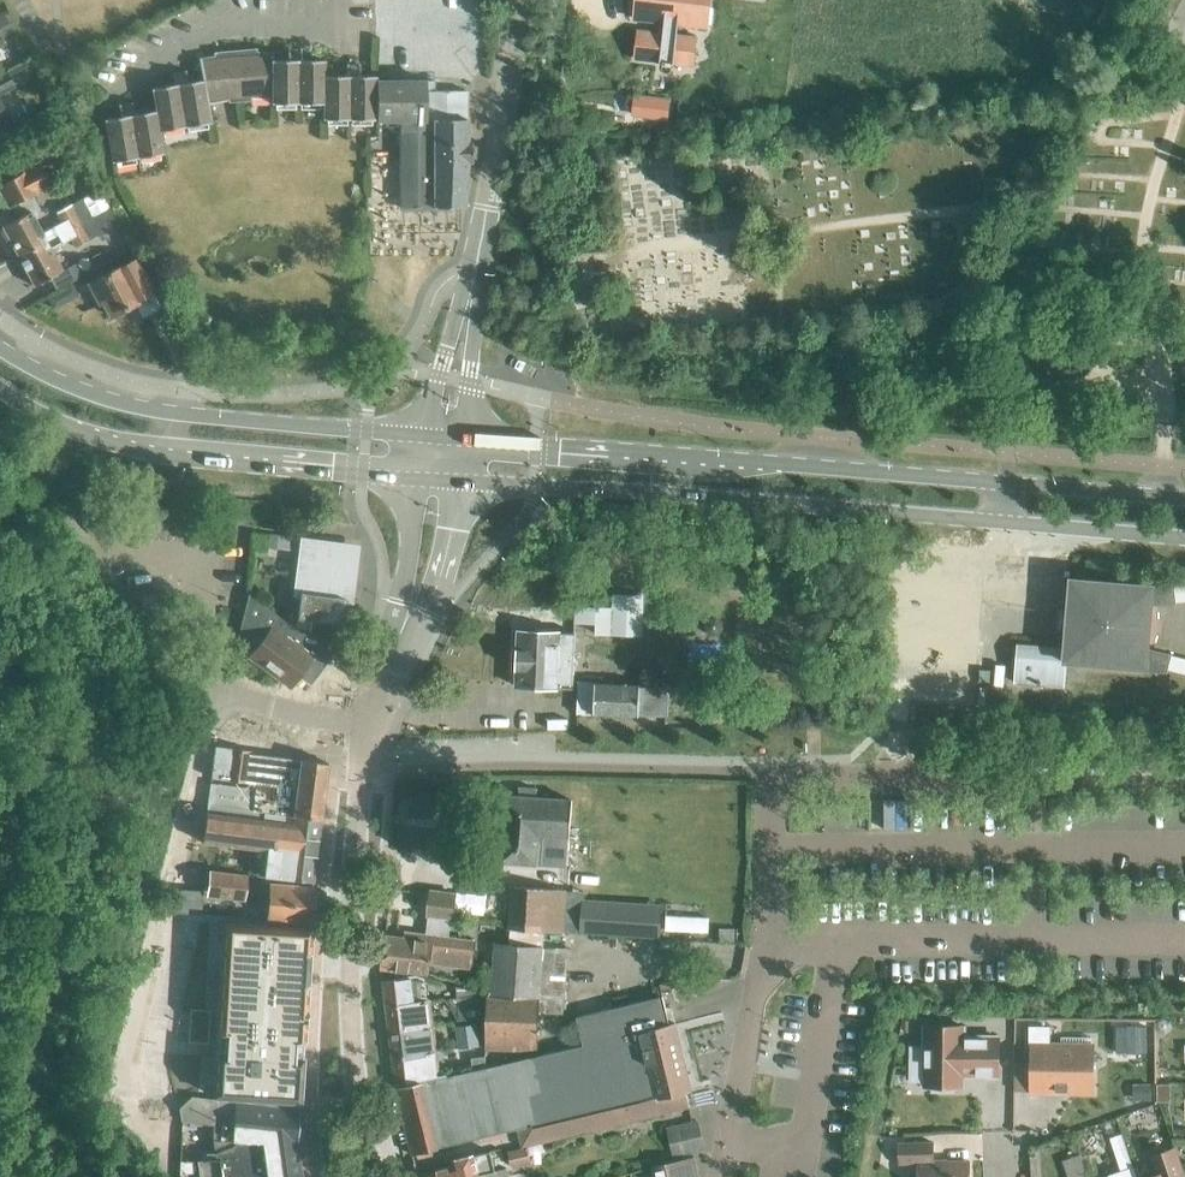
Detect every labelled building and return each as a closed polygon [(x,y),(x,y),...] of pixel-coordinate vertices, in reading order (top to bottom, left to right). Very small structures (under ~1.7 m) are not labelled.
[(635,19),(665,22),(663,34),(639,31),(636,58),(684,63),(687,37),(677,36),(679,24),(707,27),(710,0),(637,0),(635,19)] [(251,97),(272,98),(274,59),(273,48),(260,50),(256,47),(233,50),(240,102),(251,100),(251,97)] [(323,104),(325,75),(325,60),(303,59),(303,47),(289,47),(288,59),(274,59),(272,98),(272,104),(323,104)] [(229,99),(230,103),(240,102),(233,50),(217,53),(217,56),(200,58),(203,80),(207,102),(229,99)] [(203,80),(190,82),(188,70),(176,73),(185,127),(211,122),(207,102),(203,80)] [(377,119),(376,81),(376,75),(361,75),(361,70),(346,70),(346,75),(325,75),(323,104),(323,119),(377,119)] [(152,89),(156,112),(160,131),(185,127),(176,73),(174,73),(176,84),(152,89)] [(13,86),(6,74),(0,77),(0,93),(13,86)] [(376,81),(377,119),(377,120),(400,121),(401,159),(401,208),(464,208),(468,161),(473,161),(473,143),(468,143),(468,91),(435,92),(435,81),(376,81)] [(164,154),(160,131),(156,112),(137,115),(135,104),(119,107),(121,118),(105,121),(112,163),(164,154)] [(9,130),(1,113),(0,114),(0,135),(9,130)] [(9,206),(51,184),(40,164),(0,185),(0,189),(9,206)] [(18,257),(79,225),(79,224),(94,215),(86,199),(57,214),(62,224),(42,234),(31,212),(2,227),(18,257)] [(79,225),(18,257),(34,287),(62,272),(51,250),(70,240),(75,249),(88,242),(79,225)] [(133,291),(145,284),(133,261),(121,267),(89,283),(100,303),(102,302),(109,316),(111,315),(112,317),(125,310),(124,308),(138,301),(133,291)] [(333,600),(334,597),(332,596),(338,546),(299,541),(293,593),(301,594),(299,607),(325,610),(326,599),(333,600)] [(1184,676),(1184,658),(1148,649),(1151,603),(1184,601),(1184,584),(1172,585),(1151,583),(1151,585),(1070,579),(1067,610),(1059,610),(1058,628),(1066,628),(1065,649),(1018,645),(1015,682),(1064,686),(1066,661),(1144,667),(1144,669),(1164,671),(1184,676)] [(596,633),(642,636),(646,596),(615,594),(614,608),(577,606),(576,622),(596,623),(596,633)] [(311,657),(326,660),(339,642),(298,632),(279,618),(249,596),(242,624),(238,641),(258,647),(249,658),(289,687),(311,657)] [(325,610),(299,607),(298,619),(342,625),(345,598),(334,597),(333,600),(326,599),(325,610)] [(516,687),(573,689),(576,632),(518,630),(516,687)] [(639,686),(639,683),(593,682),(593,683),(577,683),(576,713),(593,714),(593,715),(638,717),(638,714),(666,715),(666,687),(639,686)] [(207,802),(264,810),(321,819),(327,764),(215,746),(211,776),(277,785),(275,799),(255,796),(256,788),(210,782),(207,802)] [(567,850),(570,799),(535,796),(536,789),(519,788),(519,796),(505,795),(501,860),(579,866),(580,851),(567,850)] [(314,881),(321,819),(264,810),(263,819),(207,812),(204,840),(274,849),(273,859),(266,858),(264,874),(314,881)] [(208,894),(244,899),(247,874),(211,870),(208,894)] [(267,917),(309,922),(313,891),(271,886),(267,917)] [(510,929),(569,933),(645,938),(647,914),(564,908),(565,890),(512,886),(510,929)] [(176,907),(202,910),(203,891),(181,889),(176,907)] [(430,915),(433,915),(452,918),(455,892),(433,890),(430,915)] [(450,937),(452,918),(433,915),(431,934),(406,931),(405,937),(386,935),(382,966),(406,970),(407,967),(428,971),(429,961),(443,962),(473,967),(477,941),(470,940),(450,937)] [(209,1093),(295,1101),(297,1068),(288,1066),(289,1047),(296,1047),(298,1028),(302,1029),(304,1007),(298,1007),(305,930),(230,922),(209,1093)] [(719,941),(733,942),(734,928),(719,928),(719,941)] [(567,948),(569,933),(510,929),(509,944),(497,943),(494,997),(490,997),(486,1048),(536,1051),(538,1010),(563,1012),(567,948)] [(426,999),(428,998),(425,976),(417,973),(390,977),(389,972),(383,973),(387,1005),(420,1000),(421,1007),(427,1005),(426,999)] [(448,1074),(439,1076),(398,1084),(413,1155),(439,1149),(438,1149),(519,1131),(521,1138),(524,1147),(691,1106),(687,1092),(693,1091),(690,1080),(676,1023),(671,1024),(664,996),(577,1017),(583,1045),(532,1057),(448,1076),(448,1074)] [(391,1032),(432,1025),(428,998),(426,999),(427,1005),(421,1007),(420,1000),(387,1005),(391,1032)] [(457,1027),(459,1048),(479,1046),(477,1024),(457,1027)] [(394,1058),(435,1051),(432,1025),(391,1032),(394,1058)] [(963,1075),(998,1075),(999,1037),(963,1037),(963,1026),(925,1025),(924,1047),(911,1047),(910,1067),(924,1067),(924,1086),(932,1086),(932,1091),(954,1091),(954,1086),(963,1086),(963,1075)] [(1061,1037),(1061,1044),(1049,1044),(1049,1027),(1030,1027),(1030,1045),(1031,1045),(1030,1092),(1051,1092),(1051,1093),(1072,1093),(1072,1092),(1093,1093),(1093,1045),(1091,1044),(1091,1037),(1061,1037)] [(398,1084),(439,1076),(437,1066),(440,1064),(439,1057),(436,1055),(435,1051),(394,1058),(398,1084)] [(214,1139),(297,1149),(298,1125),(299,1109),(254,1104),(200,1096),(200,1099),(189,1099),(179,1108),(181,1122),(214,1124),(214,1139)] [(668,1129),(675,1158),(704,1152),(698,1122),(668,1129)] [(297,1149),(214,1139),(218,1160),(180,1161),(181,1175),(198,1172),(199,1176),(301,1176),(297,1149)] [(933,1161),(932,1142),(899,1143),(900,1164),(918,1163),(918,1176),(969,1176),(969,1160),(933,1161)] [(508,1152),(512,1166),(531,1161),(528,1147),(508,1152)] [(1175,1147),(1150,1156),(1156,1175),(1149,1176),(1184,1176),(1175,1147)] [(497,1172),(493,1152),(453,1162),(454,1166),(418,1175),(418,1176),(510,1176),(508,1170),(497,1172)] [(655,1176),(700,1176),(695,1157),(653,1167),(655,1176)] [(1134,1166),(1108,1175),(1109,1176),(1137,1176),(1134,1166)]
